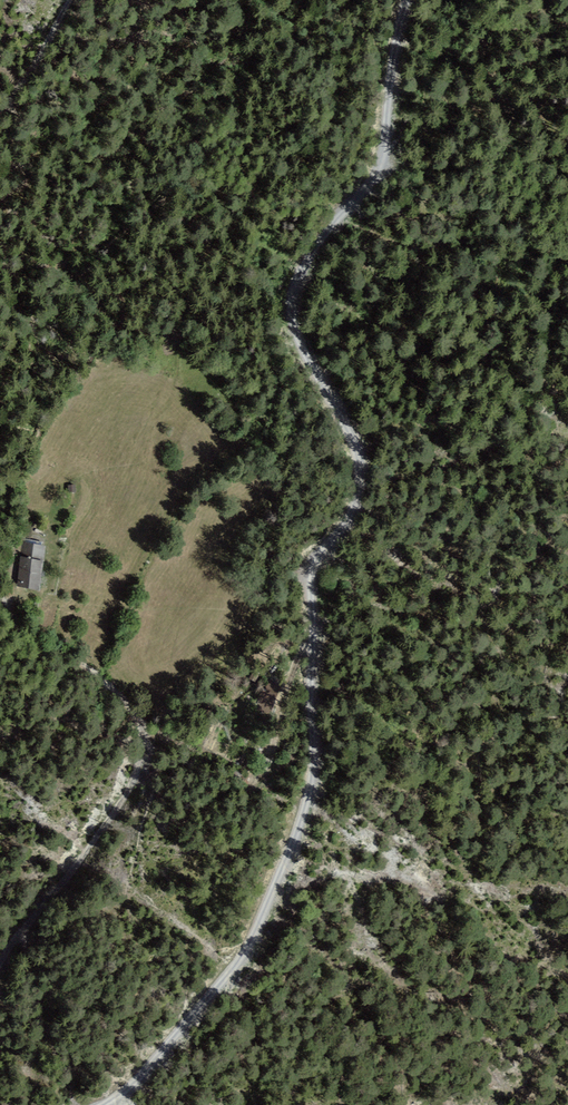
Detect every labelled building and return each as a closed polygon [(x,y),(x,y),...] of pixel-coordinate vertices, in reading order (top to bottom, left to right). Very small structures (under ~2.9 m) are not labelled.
[(43,546),(24,545),(23,558),(19,558),(17,589),(38,591),(41,562),(42,562),(43,546)]
